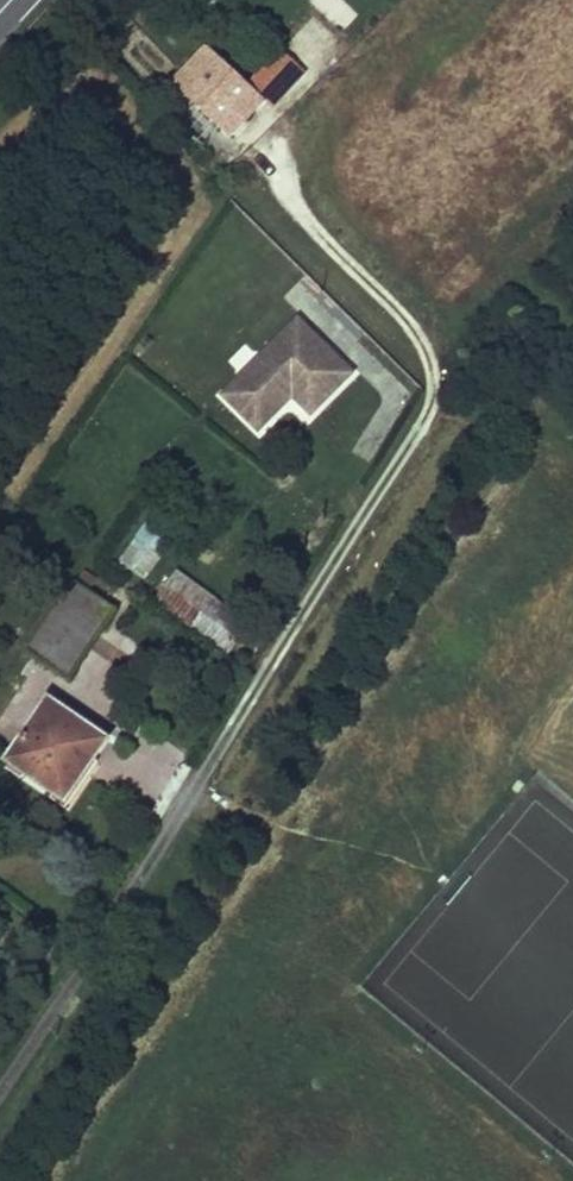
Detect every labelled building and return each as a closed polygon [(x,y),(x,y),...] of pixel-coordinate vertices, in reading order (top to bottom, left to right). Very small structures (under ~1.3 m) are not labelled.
[(356,13),(342,0),(311,0),(341,29),(356,13)] [(268,110),(284,93),(262,72),(246,88),(207,49),(169,85),(186,101),(227,140),(262,104),(268,110)] [(305,72),(283,51),(262,72),(284,93),(305,72)] [(357,369),(304,316),(229,391),(258,419),(292,385),(317,409),(357,369)] [(146,579),(171,542),(143,523),(118,560),(146,579)] [(156,602),(192,627),(213,597),(177,572),(156,602)] [(30,654),(68,681),(115,611),(76,584),(30,654)] [(251,623),(213,597),(192,627),(231,653),(251,623)] [(7,763),(65,804),(109,741),(50,701),(7,763)]
